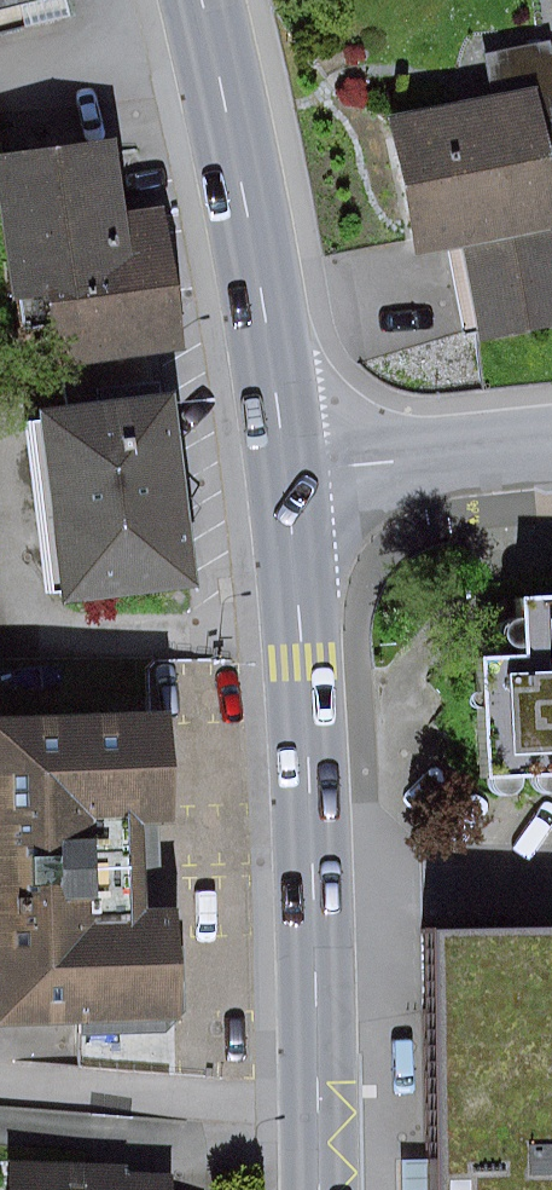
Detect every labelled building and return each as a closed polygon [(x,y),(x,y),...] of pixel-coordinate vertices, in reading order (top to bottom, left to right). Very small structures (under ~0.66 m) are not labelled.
[(538,90),(397,114),(416,226),(467,218),(484,316),(551,305),(551,173),(538,90)] [(133,241),(117,127),(5,142),(37,370),(189,349),(174,235),(133,241)] [(193,573),(174,395),(50,408),(69,586),(193,573)] [(518,590),(519,648),(482,649),(483,769),(551,768),(551,589),(518,590)] [(154,714),(8,721),(12,832),(110,828),(158,826),(154,714)] [(157,1017),(153,920),(114,921),(110,828),(12,832),(8,721),(0,722),(0,1023),(157,1017)] [(437,932),(438,1189),(551,1189),(551,931),(437,932)] [(151,1178),(0,1179),(0,1189),(151,1189),(151,1178)]
